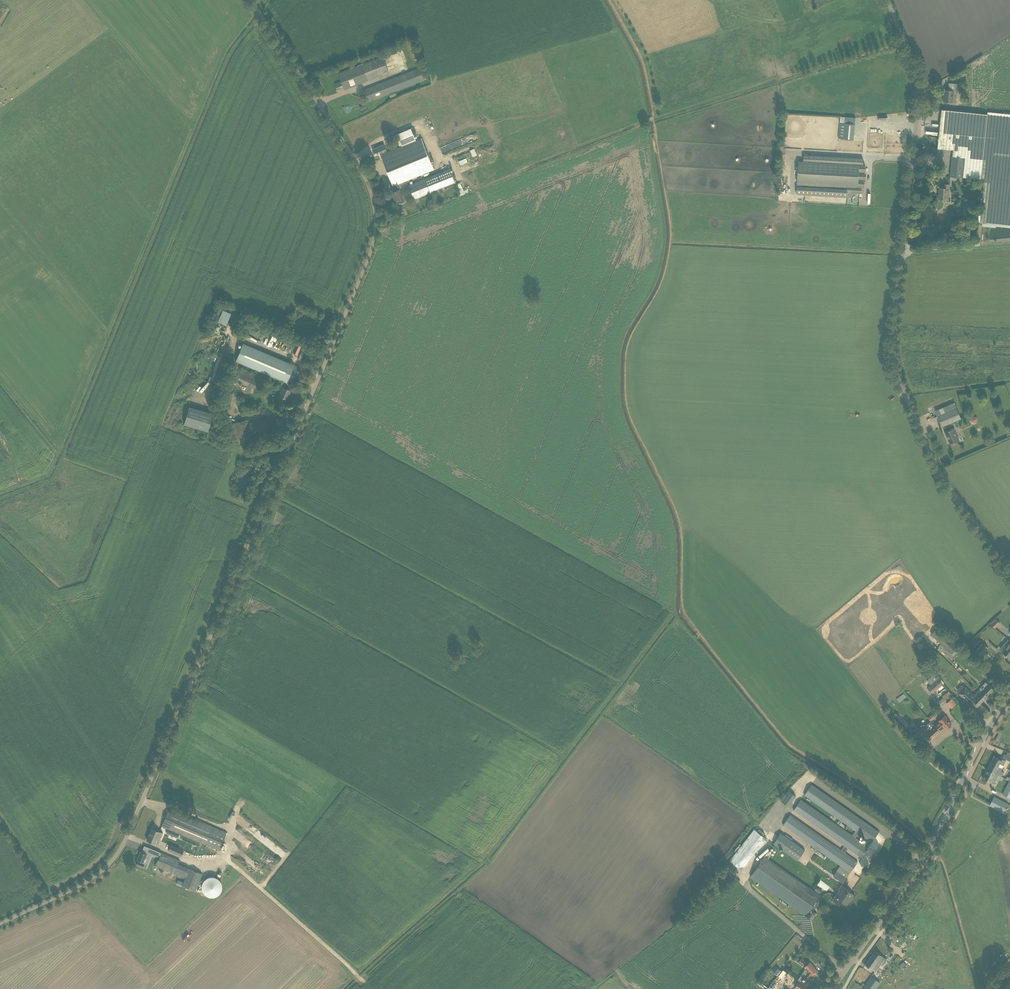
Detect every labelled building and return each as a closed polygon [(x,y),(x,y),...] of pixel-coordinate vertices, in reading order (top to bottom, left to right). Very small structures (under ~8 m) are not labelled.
[(375,77),(389,71),(383,56),(338,73),(345,89),(375,77)] [(364,89),(369,101),(389,93),(395,91),(424,80),(420,68),(364,89)] [(956,75),(958,79),(964,76),(965,78),(968,76),(964,70),(963,70),(956,75)] [(951,104),(956,104),(958,84),(954,83),(949,83),(948,90),(944,89),(943,101),(951,102),(951,104)] [(988,112),(988,114),(942,109),(938,148),(953,149),(952,156),(950,176),(984,180),(982,198),(980,198),(978,222),(1009,225),(1009,114),(988,112)] [(853,140),(855,124),(840,122),(838,138),(853,140)] [(416,139),(411,128),(397,134),(402,145),(416,139)] [(471,142),(479,137),(477,132),(466,138),(467,140),(471,138),(471,139),(470,140),(471,142)] [(381,155),(393,185),(397,183),(434,168),(422,139),(381,155)] [(384,145),(372,149),(374,153),(381,150),(382,153),(387,152),(384,145)] [(472,156),(478,155),(477,147),(470,149),(472,156)] [(797,184),(797,186),(796,194),(847,197),(847,192),(861,193),(861,188),(861,187),(864,187),(864,180),(862,180),(863,172),(865,172),(865,165),(862,165),(862,164),(863,164),(863,159),(803,155),(803,161),(798,161),(797,184)] [(409,185),(414,199),(456,183),(450,169),(409,185)] [(397,183),(393,185),(392,185),(395,191),(392,193),(397,204),(404,201),(399,190),(400,189),(397,183)] [(460,194),(464,192),(460,183),(456,184),(460,194)] [(938,199),(948,200),(950,184),(943,184),(943,188),(939,187),(938,199)] [(222,309),(217,321),(225,325),(230,313),(222,309)] [(282,387),(279,396),(287,399),(290,390),(288,389),(290,384),(291,384),(298,367),(293,365),(243,343),(235,361),(258,370),(282,380),(280,386),(282,387)] [(236,381),(259,391),(262,382),(259,381),(260,377),(241,369),(236,381)] [(194,394),(200,399),(202,397),(199,394),(210,383),(207,381),(194,394)] [(223,405),(229,407),(234,391),(227,389),(223,405)] [(935,411),(942,426),(961,418),(954,403),(935,411)] [(212,414),(189,407),(184,425),(207,432),(212,414)] [(267,428),(267,427),(265,419),(249,422),(252,435),(268,432),(267,428)] [(944,432),(949,444),(959,439),(954,428),(944,432)] [(991,624),(995,628),(1000,623),(996,619),(991,624)] [(931,635),(941,644),(948,636),(938,627),(931,635)] [(948,636),(941,644),(951,653),(958,646),(948,636)] [(1002,652),(1009,658),(1009,656),(1009,642),(1002,652)] [(975,652),(980,657),(988,648),(983,643),(975,652)] [(927,688),(932,693),(943,684),(938,679),(927,688)] [(959,692),(958,693),(975,709),(994,689),(988,684),(986,682),(980,689),(974,695),(965,687),(959,692)] [(903,695),(896,701),(897,702),(905,696),(911,704),(913,702),(905,693),(903,694),(903,695)] [(942,697),(943,698),(939,701),(941,703),(951,695),(950,693),(949,694),(948,693),(942,697)] [(946,703),(951,708),(957,704),(952,698),(946,703)] [(939,721),(934,725),(934,726),(938,731),(939,730),(943,726),(945,728),(951,723),(948,720),(949,720),(946,716),(945,715),(939,721)] [(934,726),(934,725),(931,722),(931,721),(926,725),(931,729),(926,734),(930,739),(934,737),(940,731),(939,730),(938,731),(934,726)] [(910,733),(914,738),(920,732),(916,727),(910,733)] [(982,778),(987,780),(993,784),(998,775),(1002,777),(1004,772),(1000,770),(1006,761),(1002,759),(1001,760),(994,756),(982,778)] [(804,794),(855,830),(852,835),(801,799),(794,809),(844,845),(848,848),(857,854),(861,857),(868,847),(872,842),(879,832),(875,829),(812,784),(804,794)] [(780,801),(788,806),(796,796),(788,790),(780,801)] [(989,805),(1003,812),(1008,804),(994,796),(989,805)] [(247,802),(244,807),(249,810),(252,805),(247,802)] [(214,827),(174,810),(169,808),(162,826),(206,845),(207,845),(219,850),(226,832),(214,827)] [(790,814),(783,824),(816,848),(814,851),(816,852),(818,849),(840,865),(833,875),(839,879),(843,882),(857,862),(853,859),(844,853),(848,848),(844,845),(841,850),(790,814)] [(151,828),(146,840),(154,843),(155,843),(158,844),(161,837),(162,833),(159,831),(160,830),(156,829),(156,830),(151,828)] [(167,829),(166,833),(177,837),(179,834),(167,829)] [(728,865),(730,866),(729,867),(734,871),(737,867),(741,870),(766,838),(763,836),(764,833),(759,829),(757,831),(754,829),(729,860),(731,862),(728,865)] [(289,846),(294,840),(286,833),(283,836),(287,840),(285,842),(289,846)] [(773,843),(798,860),(805,850),(781,833),(773,843)] [(168,851),(181,856),(184,850),(170,845),(168,851)] [(147,852),(159,857),(161,852),(158,851),(157,851),(152,849),(149,847),(147,852)] [(151,855),(140,851),(137,859),(138,860),(138,861),(136,865),(143,867),(144,863),(147,864),(151,855)] [(750,877),(806,916),(820,895),(768,858),(771,853),(768,851),(765,856),(750,877)] [(179,860),(161,852),(155,866),(185,878),(182,885),(195,891),(202,874),(189,869),(189,868),(178,863),(179,860)] [(198,885),(209,899),(223,888),(212,874),(198,885)] [(849,891),(849,890),(841,884),(838,889),(839,889),(832,899),(839,904),(841,901),(847,905),(854,895),(849,891)] [(865,964),(869,967),(875,971),(881,964),(882,965),(887,959),(875,951),(865,964)] [(801,982),(803,984),(801,987),(804,988),(805,988),(810,982),(807,981),(811,975),(812,975),(817,971),(816,971),(817,970),(810,962),(804,967),(807,971),(802,975),(801,975),(801,976),(801,977),(802,978),(803,979),(801,982)] [(780,972),(781,970),(776,966),(772,971),(777,975),(778,976),(780,973),(780,972)] [(779,981),(786,972),(783,969),(778,976),(777,975),(775,978),(779,981)] [(865,988),(876,988),(880,983),(871,976),(863,987),(865,988)] [(801,982),(799,981),(795,988),(796,988),(804,988),(801,987),(803,984),(801,982)]
